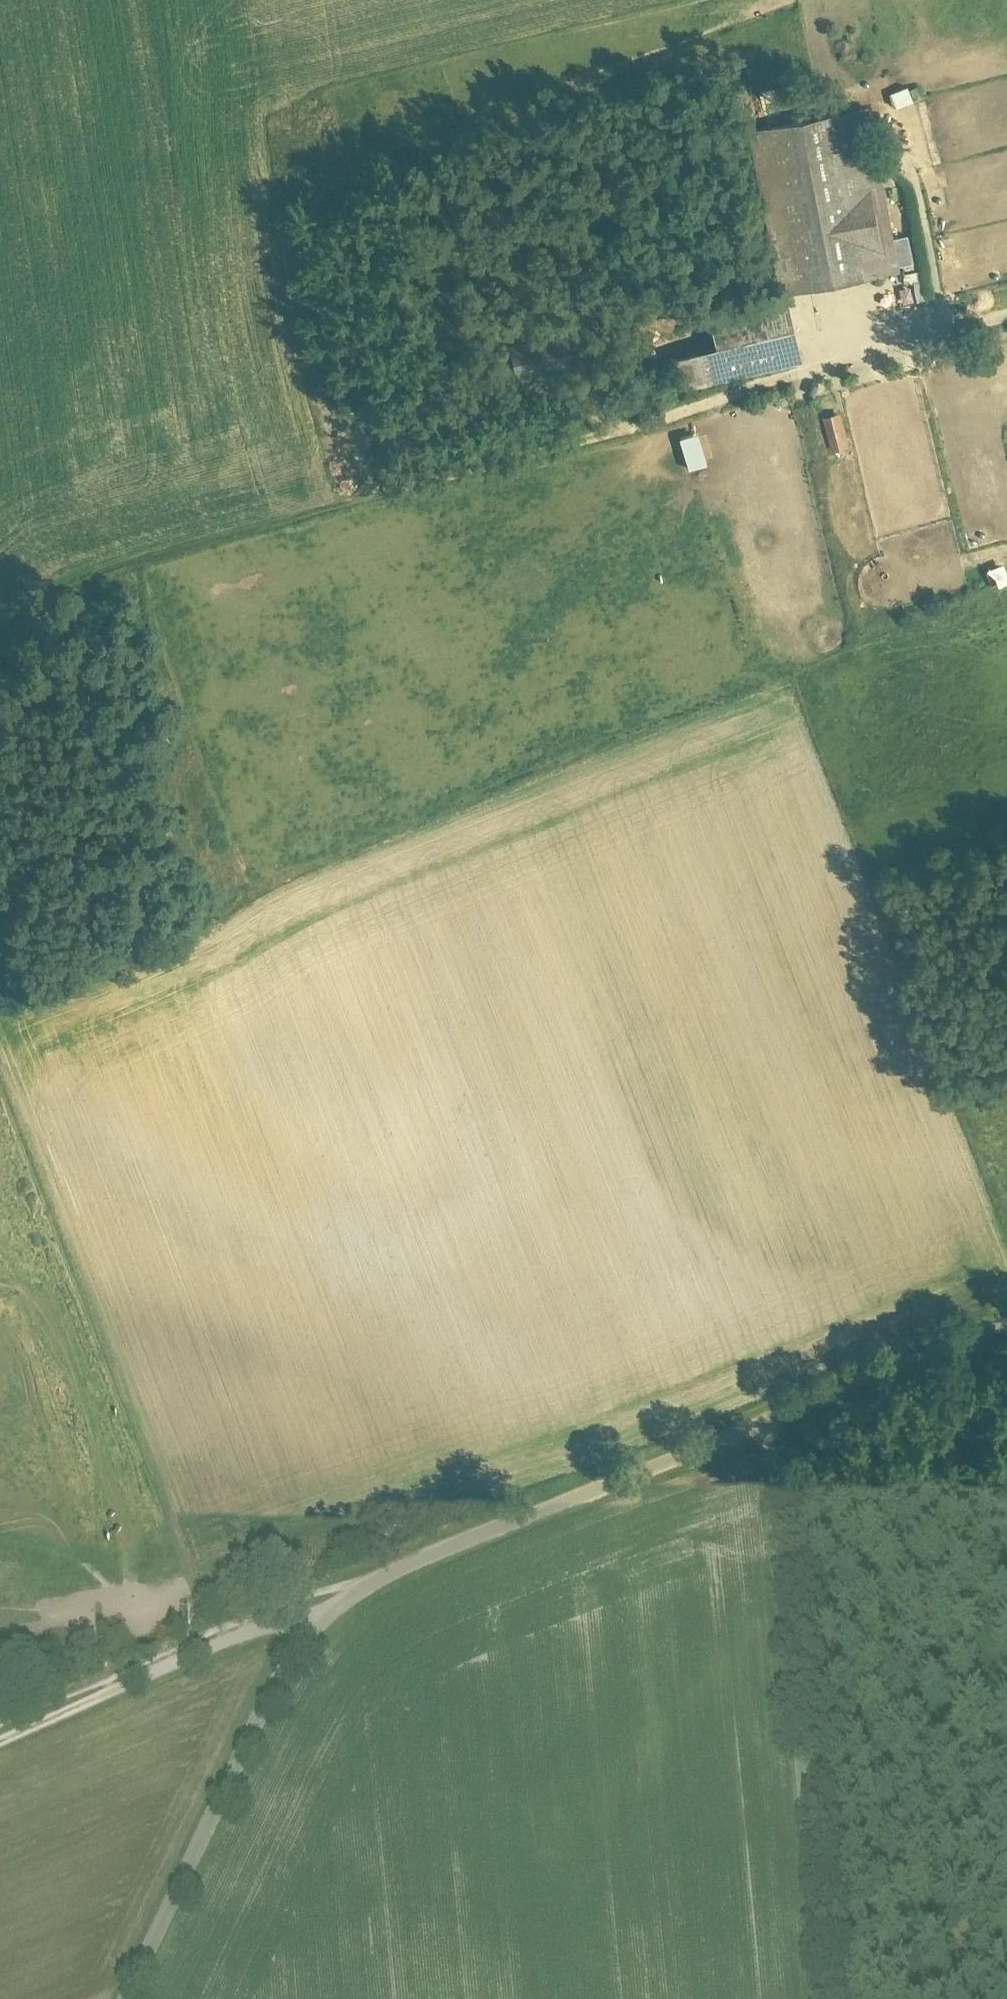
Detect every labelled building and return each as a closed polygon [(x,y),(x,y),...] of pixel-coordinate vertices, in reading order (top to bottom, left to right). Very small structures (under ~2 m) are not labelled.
[(900,271),(867,113),(736,140),(768,298),(900,271)] [(889,289),(894,314),(921,310),(917,285),(889,289)] [(667,334),(683,395),(803,363),(786,303),(667,334)] [(818,420),(828,457),(849,452),(839,414),(818,420)]
